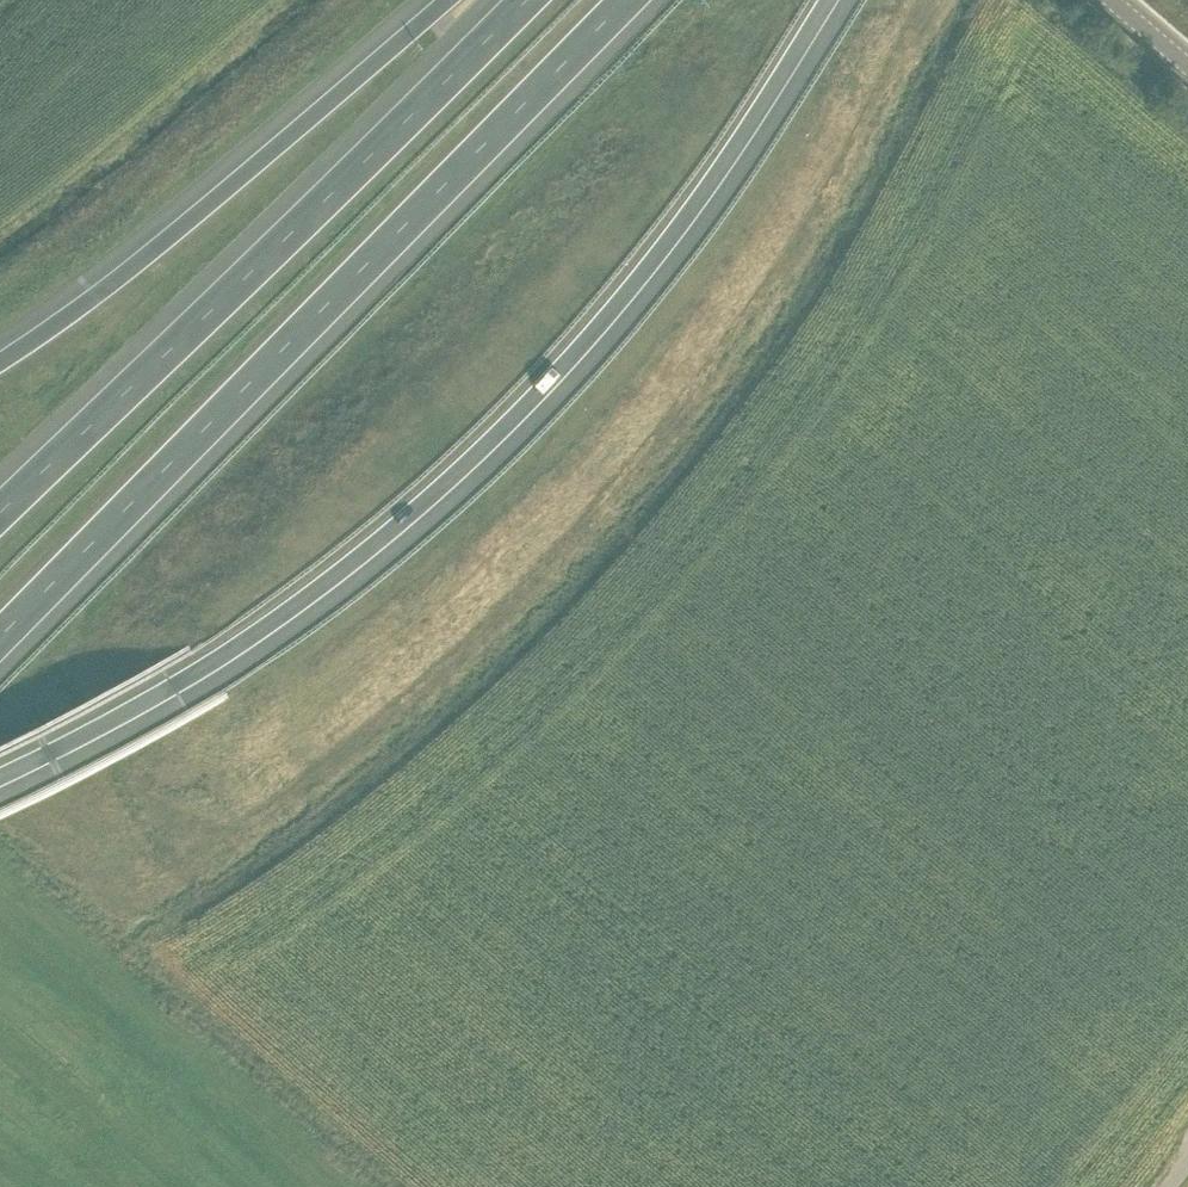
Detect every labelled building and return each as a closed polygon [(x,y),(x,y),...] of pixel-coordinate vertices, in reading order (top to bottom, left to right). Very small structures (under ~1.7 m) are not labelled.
[(87,394),(73,406),(83,416),(96,403),(87,394)]
